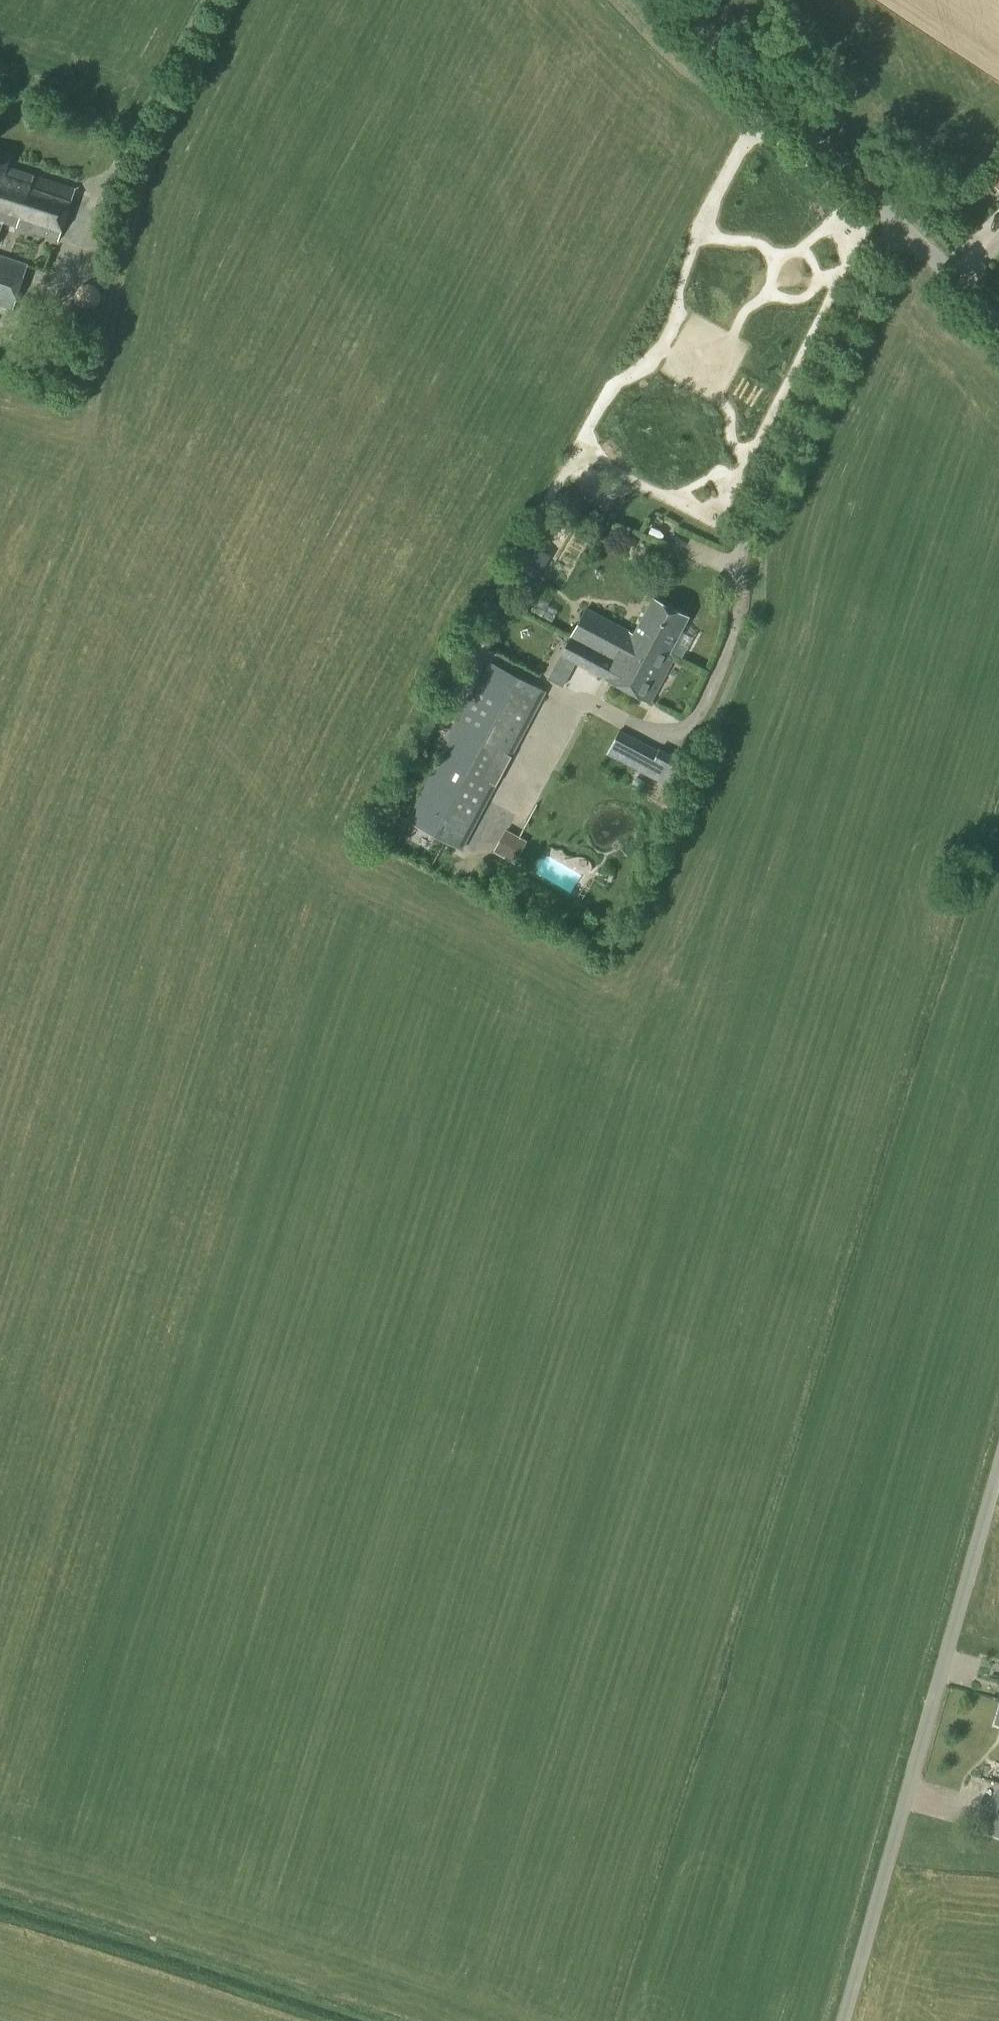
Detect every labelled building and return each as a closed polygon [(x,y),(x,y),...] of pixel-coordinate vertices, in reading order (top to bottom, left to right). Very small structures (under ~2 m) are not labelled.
[(74,190),(6,167),(8,160),(0,157),(0,228),(2,223),(57,241),(74,190)] [(985,177),(998,191),(998,163),(985,177)] [(13,311),(28,264),(0,255),(0,307),(13,311)] [(517,563),(512,573),(533,586),(539,576),(517,563)] [(580,642),(570,660),(651,703),(676,658),(669,654),(689,618),(652,599),(633,635),(586,610),(571,637),(580,642)] [(511,757),(546,691),(490,661),(406,821),(462,850),(496,785),(490,781),(505,754),(511,757)] [(646,765),(653,750),(619,735),(612,750),(646,765)] [(658,751),(645,775),(666,786),(681,759),(660,748),(658,751)] [(513,829),(501,844),(517,857),(529,841),(513,829)] [(986,1833),(998,1836),(998,1786),(986,1833)]
